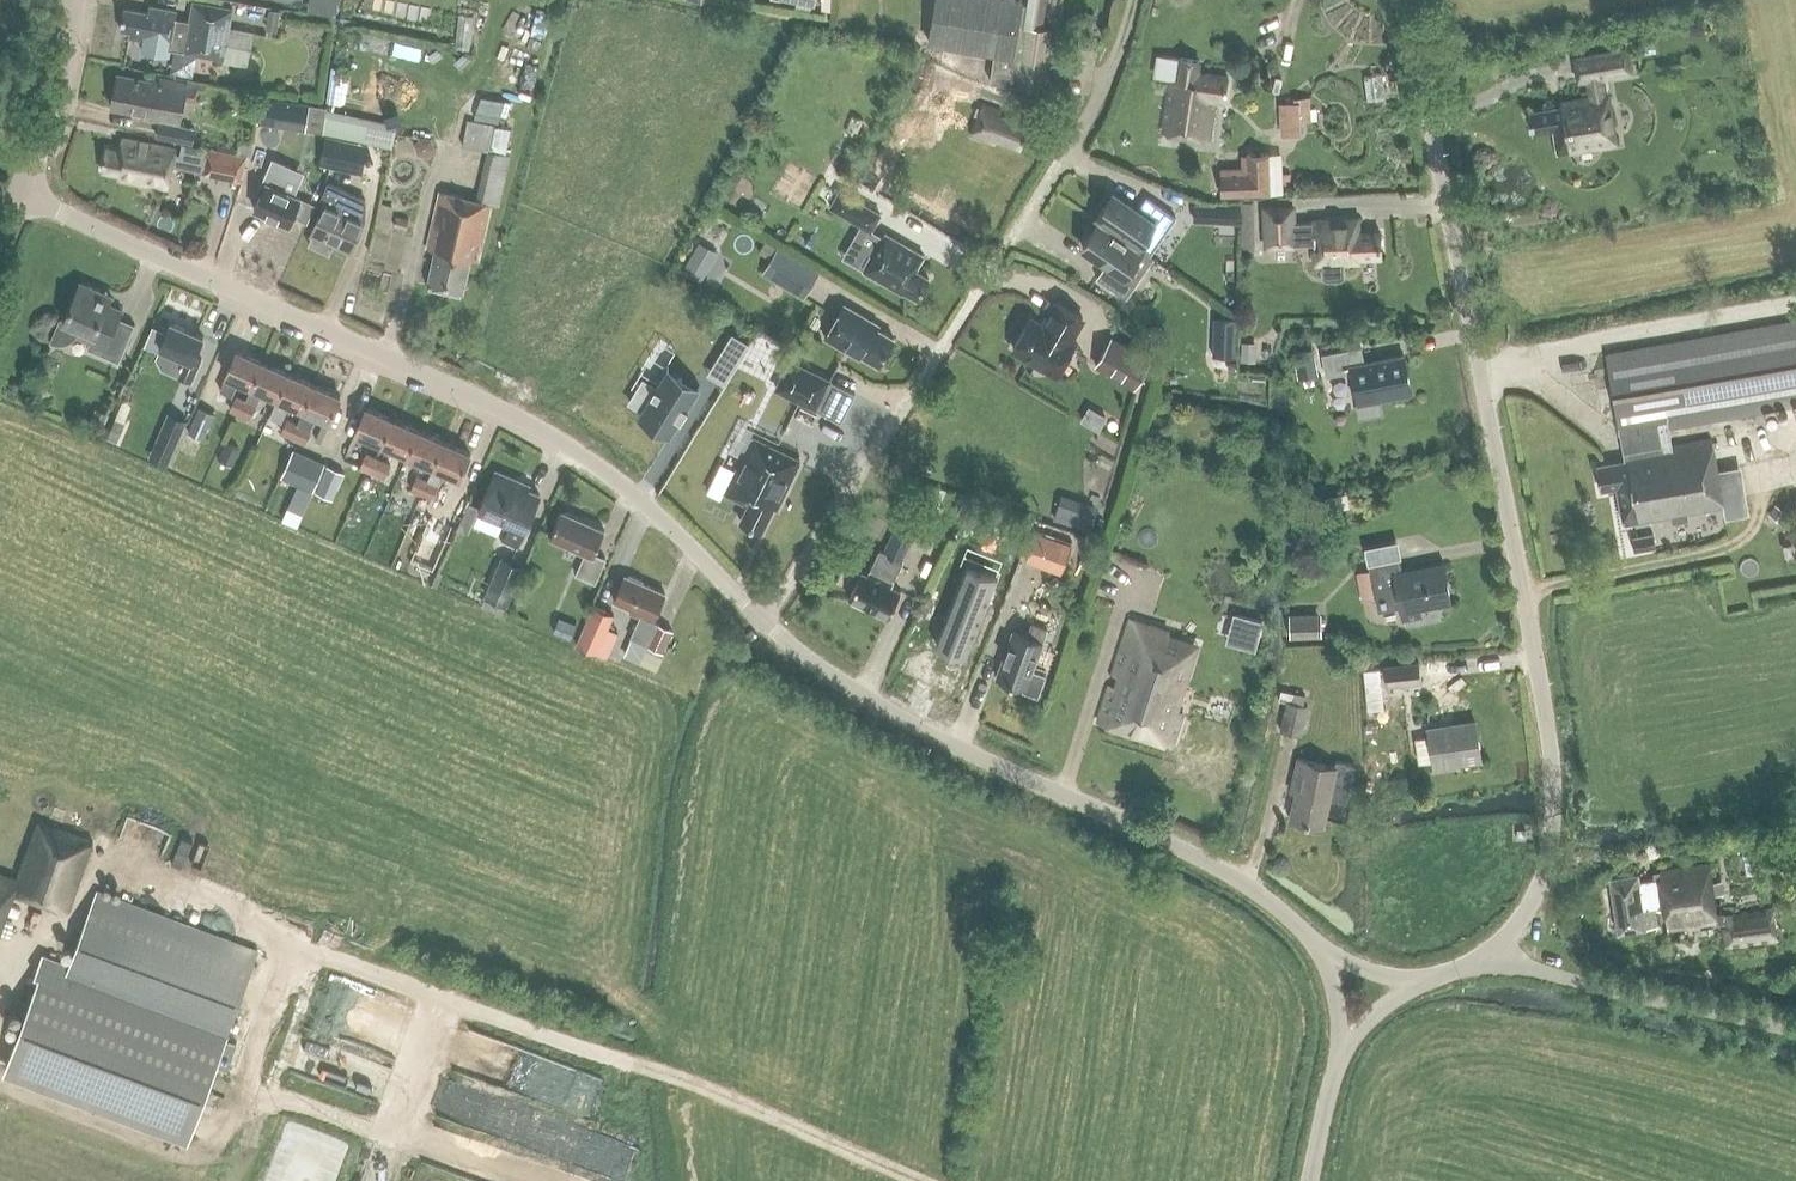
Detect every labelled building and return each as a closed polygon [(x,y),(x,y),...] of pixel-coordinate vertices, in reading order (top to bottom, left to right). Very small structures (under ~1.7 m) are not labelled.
[(319,14),(336,16),(338,0),(322,0),(319,14)] [(930,41),(995,52),(991,80),(1013,84),(1026,0),(937,0),(930,41)] [(1046,0),(1026,0),(1013,84),(1019,85),(1017,95),(1021,101),(1040,104),(1043,88),(1041,88),(1051,26),(1042,25),(1046,0)] [(185,53),(223,59),(232,7),(193,1),(190,20),(176,18),(177,11),(150,6),(149,13),(125,9),(121,32),(130,33),(129,41),(144,43),(142,53),(170,58),(171,50),(185,53)] [(1628,49),(1576,58),(1580,80),(1589,79),(1592,97),(1562,102),(1563,105),(1530,111),(1533,132),(1554,128),(1558,152),(1617,142),(1609,94),(1605,95),(1602,76),(1632,72),(1628,49)] [(1163,131),(1210,138),(1215,107),(1209,106),(1210,97),(1225,100),(1229,76),(1198,71),(1200,59),(1181,56),(1181,58),(1156,54),(1152,77),(1171,79),(1163,131)] [(141,118),(179,126),(183,107),(196,109),(201,87),(153,76),(152,81),(120,74),(112,108),(142,114),(141,118)] [(482,96),(477,112),(501,116),(506,101),(482,96)] [(1279,103),(1281,137),(1301,136),(1301,124),(1311,123),(1310,97),(1292,98),(1293,103),(1279,103)] [(275,99),(270,125),(305,131),(310,105),(275,99)] [(1029,126),(999,115),(1001,111),(983,104),(972,133),(994,141),(996,137),(1021,147),(1029,126)] [(326,131),(394,147),(400,123),(332,107),(326,131)] [(470,259),(478,260),(492,203),(500,205),(508,174),(512,155),(490,151),(495,125),(467,119),(462,145),(488,151),(484,168),(477,200),(440,192),(427,248),(435,250),(427,284),(463,292),(470,259)] [(196,130),(159,122),(156,137),(182,143),(191,145),(192,145),(196,130)] [(345,138),(326,134),(320,165),(339,169),(345,138)] [(437,139),(422,136),(419,152),(434,155),(437,139)] [(105,148),(100,171),(118,175),(117,179),(167,189),(172,165),(187,168),(191,145),(182,143),(180,155),(174,153),(175,149),(121,139),(119,151),(105,148)] [(246,158),(208,151),(204,174),(241,181),(246,158)] [(1222,168),(1222,193),(1282,191),(1281,152),(1241,154),(1241,167),(1222,168)] [(301,198),(293,194),(300,178),(288,173),(291,166),(274,158),(264,181),(268,182),(256,208),(289,223),(293,216),(301,198)] [(366,199),(329,183),(321,200),(325,202),(312,233),(313,234),(309,243),(331,253),(335,243),(351,250),(365,217),(359,215),(366,199)] [(861,223),(871,229),(880,215),(839,191),(831,205),(861,223)] [(1113,194),(1096,219),(1149,256),(1176,217),(1147,197),(1138,211),(1113,194)] [(301,198),(293,216),(307,223),(315,204),(301,198)] [(394,206),(381,204),(376,229),(388,232),(394,206)] [(1217,206),(1194,204),(1193,221),(1216,222),(1217,206)] [(1294,206),(1265,207),(1267,246),(1295,244),(1294,222),(1294,206)] [(406,229),(409,219),(398,216),(396,226),(406,229)] [(1360,260),(1360,256),(1382,255),(1381,231),(1359,232),(1359,217),(1313,219),(1313,221),(1294,222),(1295,244),(1314,243),(1315,262),(1322,262),(1322,278),(1326,281),(1340,281),(1344,277),(1343,261),(1360,260)] [(1097,277),(1126,297),(1153,258),(1149,256),(1096,219),(1099,222),(1083,246),(1107,263),(1097,277)] [(917,298),(929,277),(915,270),(924,255),(885,233),(884,236),(871,229),(861,223),(851,241),(873,254),(864,270),(902,292),(903,290),(917,298)] [(819,272),(777,248),(765,269),(807,293),(819,272)] [(693,255),(683,270),(697,279),(707,263),(693,255)] [(101,292),(81,284),(65,322),(63,321),(64,319),(62,318),(51,345),(52,345),(54,342),(58,344),(62,344),(67,343),(74,339),(76,336),(80,337),(80,338),(93,343),(90,350),(89,349),(88,350),(119,363),(118,366),(119,366),(136,326),(135,325),(134,327),(119,320),(123,312),(98,301),(101,292)] [(1031,318),(1013,348),(1057,373),(1074,343),(1069,340),(1083,318),(1056,302),(1043,325),(1031,318)] [(851,349),(878,364),(894,337),(877,327),(879,324),(844,304),(825,337),(849,352),(851,349)] [(1595,465),(1600,490),(1616,487),(1623,525),(1671,516),(1687,514),(1724,507),(1720,486),(1717,470),(1711,438),(1672,445),(1669,427),(1795,404),(1795,321),(1607,355),(1625,460),(1595,465)] [(162,347),(170,351),(163,369),(193,383),(204,359),(196,356),(205,338),(173,323),(168,334),(163,345),(162,347)] [(154,328),(149,339),(163,345),(168,334),(154,328)] [(723,347),(724,347),(740,357),(749,343),(732,333),(723,347)] [(1112,338),(1096,365),(1134,387),(1149,360),(1112,338)] [(1236,341),(1213,340),(1212,355),(1235,357),(1236,341)] [(1256,343),(1242,343),(1241,361),(1255,361),(1256,343)] [(1361,418),(1385,413),(1381,397),(1388,396),(1411,392),(1404,354),(1365,362),(1362,346),(1334,351),(1322,354),(1327,377),(1352,372),(1358,402),(1361,418)] [(1316,365),(1313,347),(1292,351),(1295,368),(1316,365)] [(238,383),(251,388),(253,389),(263,363),(237,352),(220,391),(232,396),(238,383)] [(790,361),(776,389),(841,421),(855,393),(790,361)] [(246,400),(239,415),(250,420),(262,393),(278,400),(289,375),(263,363),(253,389),(251,388),(246,400)] [(670,432),(668,435),(670,436),(700,387),(699,386),(697,389),(667,370),(669,367),(667,366),(655,387),(643,379),(629,402),(641,409),(637,416),(644,420),(646,421),(648,418),(670,432)] [(1243,370),(1242,390),(1270,391),(1271,370),(1243,370)] [(305,412),(316,386),(289,375),(278,400),(270,417),(282,422),(289,405),(305,412)] [(316,386),(305,412),(300,424),(293,439),(305,444),(317,417),(329,422),(340,397),(316,386)] [(239,415),(246,400),(235,395),(228,410),(239,415)] [(198,406),(187,431),(204,439),(215,413),(198,406)] [(108,414),(95,409),(90,423),(102,428),(108,414)] [(358,435),(383,445),(395,420),(369,409),(358,435)] [(107,438),(116,442),(124,422),(115,418),(107,438)] [(293,439),(300,424),(286,418),(280,433),(293,439)] [(409,457),(420,431),(395,420),(383,445),(406,456),(409,457)] [(420,431),(409,457),(435,468),(447,443),(420,431)] [(741,521),(762,531),(774,506),(777,508),(801,460),(753,437),(726,493),(750,504),(741,521)] [(153,460),(168,466),(176,445),(162,439),(153,460)] [(435,468),(430,482),(423,496),(432,500),(444,472),(460,479),(471,453),(447,443),(435,468)] [(293,449),(280,478),(298,485),(313,492),(325,464),(293,449)] [(369,455),(362,470),(371,473),(374,475),(380,460),(369,455)] [(380,460),(374,475),(385,480),(392,465),(380,460)] [(328,465),(316,491),(332,498),(343,472),(328,465)] [(505,541),(518,546),(526,528),(527,529),(540,497),(517,487),(516,483),(513,479),(496,471),(480,509),(512,523),(505,541)] [(414,492),(423,496),(430,482),(420,478),(414,492)] [(1740,482),(1720,486),(1724,507),(1725,514),(1745,510),(1740,482)] [(298,485),(282,520),(297,526),(307,505),(313,492),(298,485)] [(1056,519),(1085,526),(1092,501),(1063,493),(1056,519)] [(596,584),(606,560),(596,555),(607,531),(564,512),(553,538),(588,553),(578,576),(596,584)] [(410,560),(433,570),(452,525),(429,515),(410,560)] [(901,590),(892,586),(919,527),(901,519),(886,551),(881,549),(869,575),(862,572),(850,598),(889,616),(901,590)] [(1048,557),(1066,563),(1072,543),(1055,537),(1037,531),(1027,562),(1044,568),(1048,557)] [(1653,534),(1633,538),(1635,551),(1656,547),(1653,534)] [(524,567),(501,557),(484,596),(507,606),(524,567)] [(1397,557),(1388,559),(1370,562),(1379,609),(1401,605),(1404,622),(1423,618),(1421,608),(1452,602),(1444,562),(1399,570),(1397,557)] [(934,642),(964,655),(998,576),(969,563),(934,642)] [(664,650),(673,629),(654,621),(665,594),(627,578),(617,601),(632,607),(630,612),(640,616),(631,636),(664,650)] [(594,605),(577,645),(598,655),(598,653),(609,628),(615,614),(594,605)] [(1322,637),(1321,612),(1289,613),(1289,638),(1322,637)] [(577,625),(558,617),(552,631),(571,639),(577,625)] [(1110,685),(1099,722),(1173,745),(1183,713),(1177,711),(1184,686),(1152,676),(1166,633),(1167,630),(1131,619),(1113,675),(1120,678),(1117,687),(1110,685)] [(1038,692),(1045,673),(1049,674),(1058,652),(1043,647),(1045,641),(1044,641),(1049,629),(1032,623),(1027,636),(1014,631),(997,677),(1038,692)] [(1419,662),(1388,665),(1384,666),(1386,686),(1421,682),(1419,662)] [(1279,701),(1289,703),(1302,706),(1305,695),(1281,690),(1279,701)] [(1289,703),(1283,730),(1283,731),(1302,735),(1308,707),(1302,706),(1289,703)] [(1433,765),(1480,758),(1475,722),(1428,729),(1430,737),(1414,739),(1417,761),(1432,759),(1433,765)] [(1330,797),(1347,801),(1355,763),(1337,759),(1336,767),(1299,760),(1293,791),(1297,792),(1291,819),(1324,825),(1330,797)] [(0,875),(0,931),(14,893),(67,912),(93,842),(39,823),(18,881),(0,875)] [(1723,880),(1710,882),(1707,864),(1661,872),(1662,879),(1640,882),(1639,876),(1612,880),(1620,930),(1659,923),(1657,911),(1666,909),(1669,929),(1716,921),(1717,924),(1719,924),(1723,948),(1778,939),(1773,908),(1715,917),(1712,896),(1725,894),(1723,880)] [(40,979),(7,1070),(191,1137),(257,956),(95,897),(71,964),(43,954),(35,976),(41,978),(40,979)] [(518,1064),(512,1091),(590,1110),(597,1083),(518,1064)]
